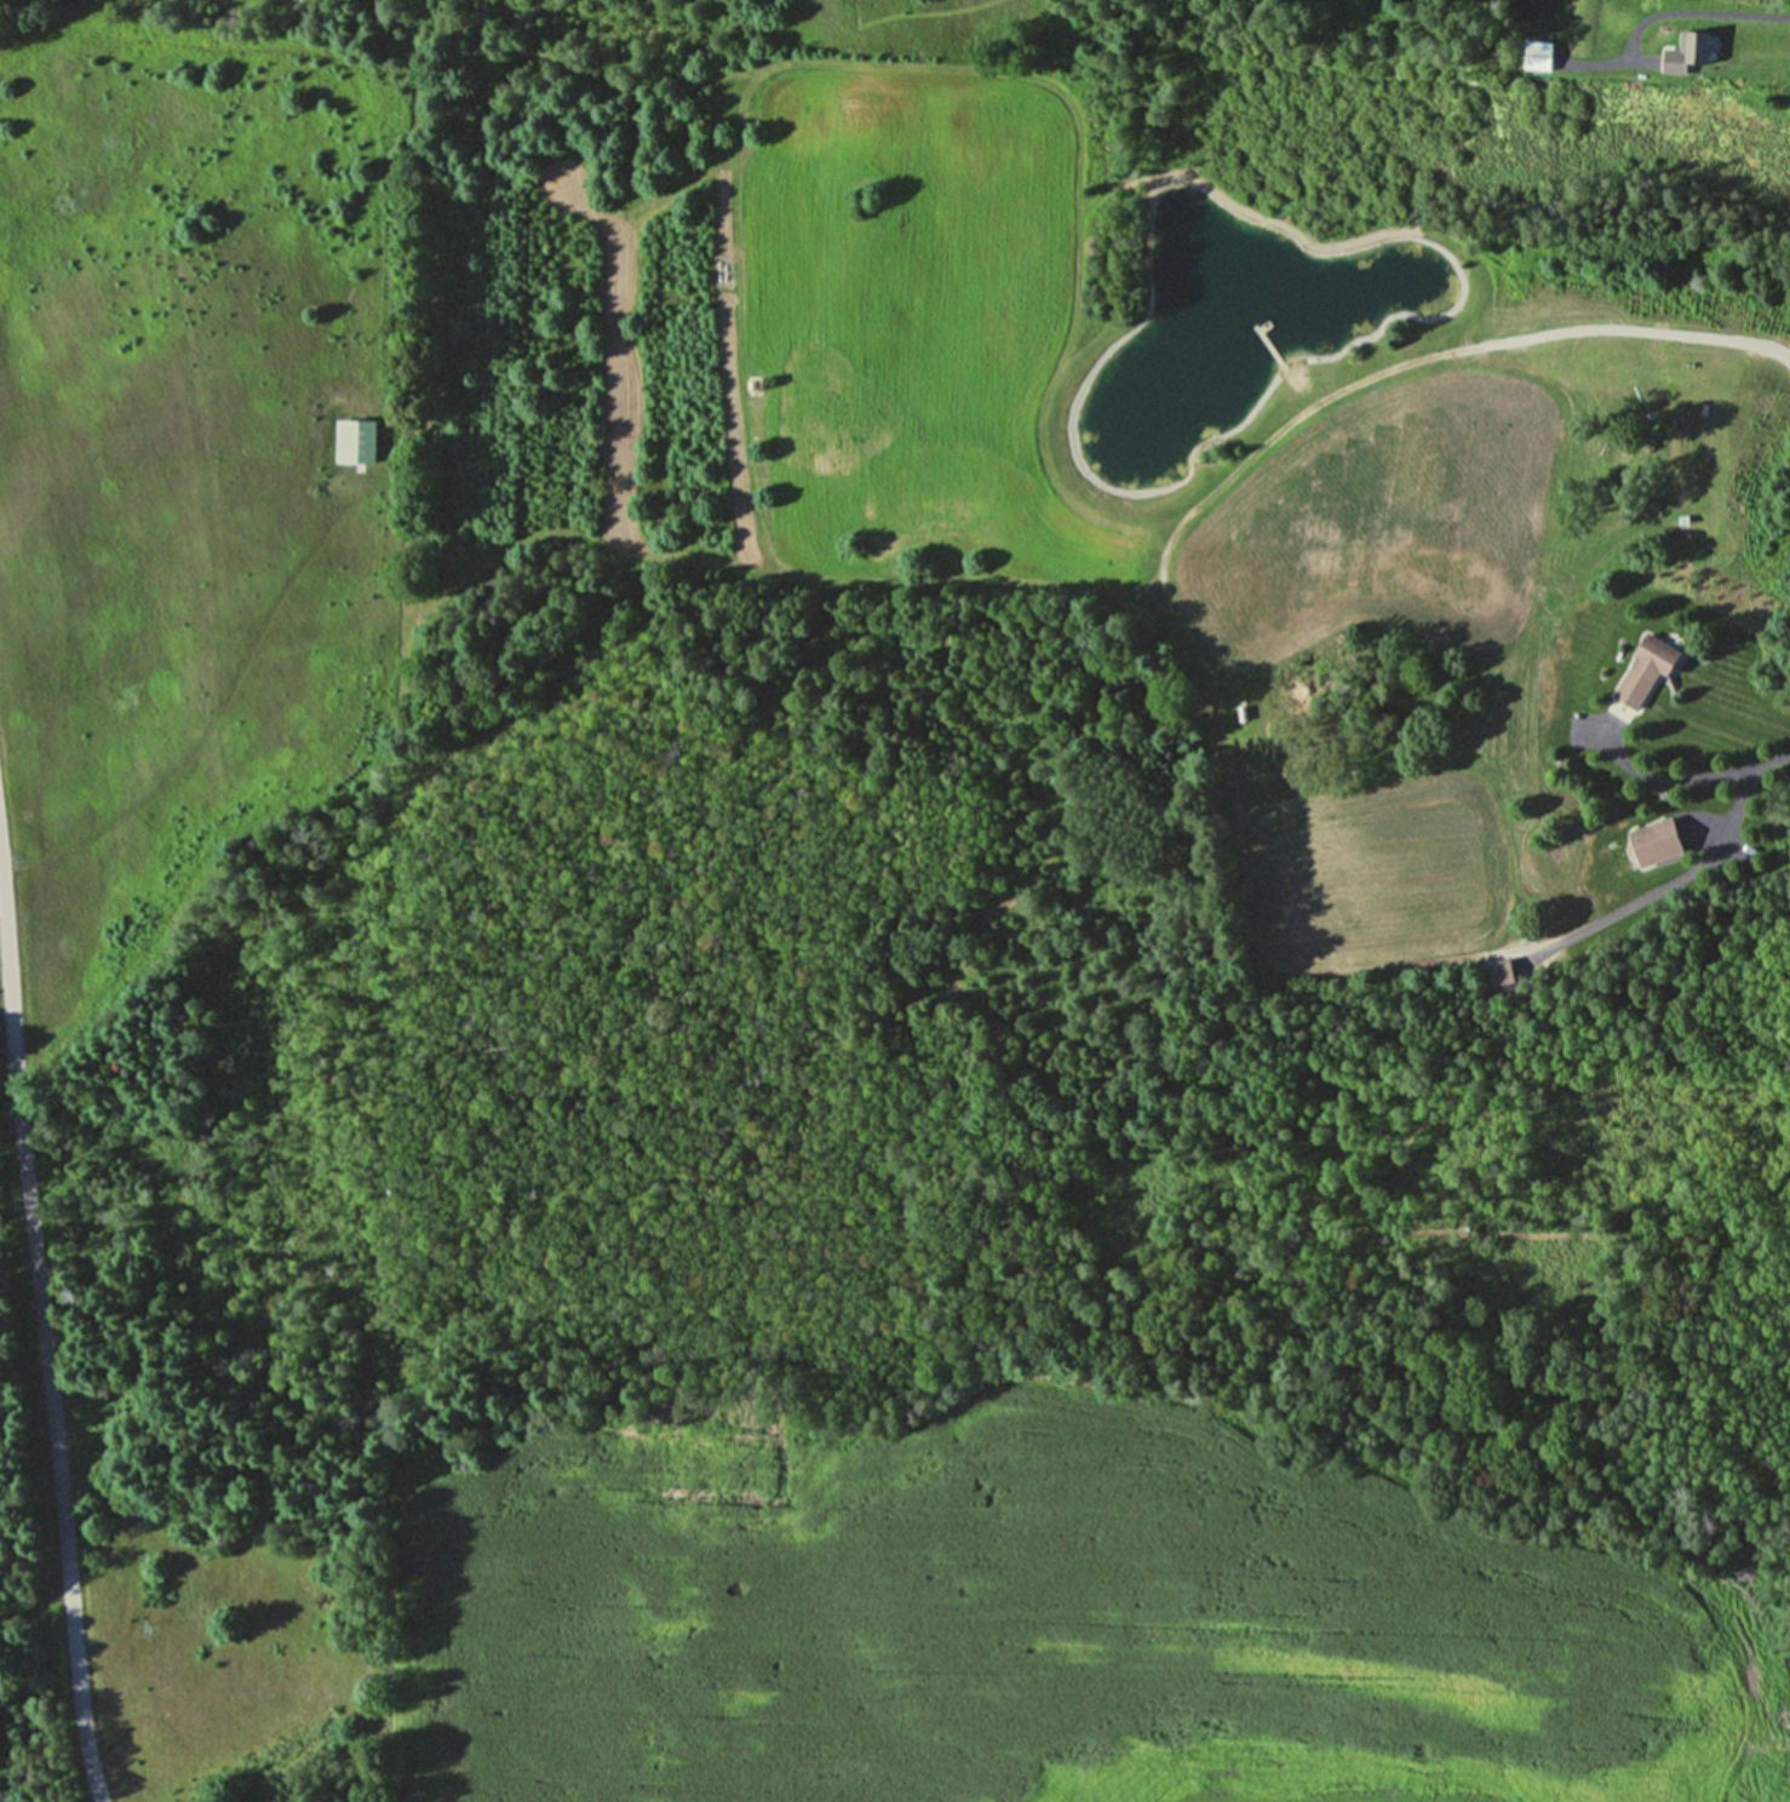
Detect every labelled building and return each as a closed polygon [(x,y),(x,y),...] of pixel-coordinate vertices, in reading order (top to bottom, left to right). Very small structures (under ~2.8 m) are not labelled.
[(1659,72),(1690,73),(1691,30),(1677,30),(1677,48),(1660,48),(1659,72)] [(1521,70),(1549,70),(1549,39),(1521,39),(1521,70)] [(333,462),(372,462),(372,419),(333,419),(333,462)] [(1638,714),(1671,647),(1641,633),(1608,699),(1638,714)] [(1623,831),(1633,868),(1678,856),(1668,818),(1623,831)]
